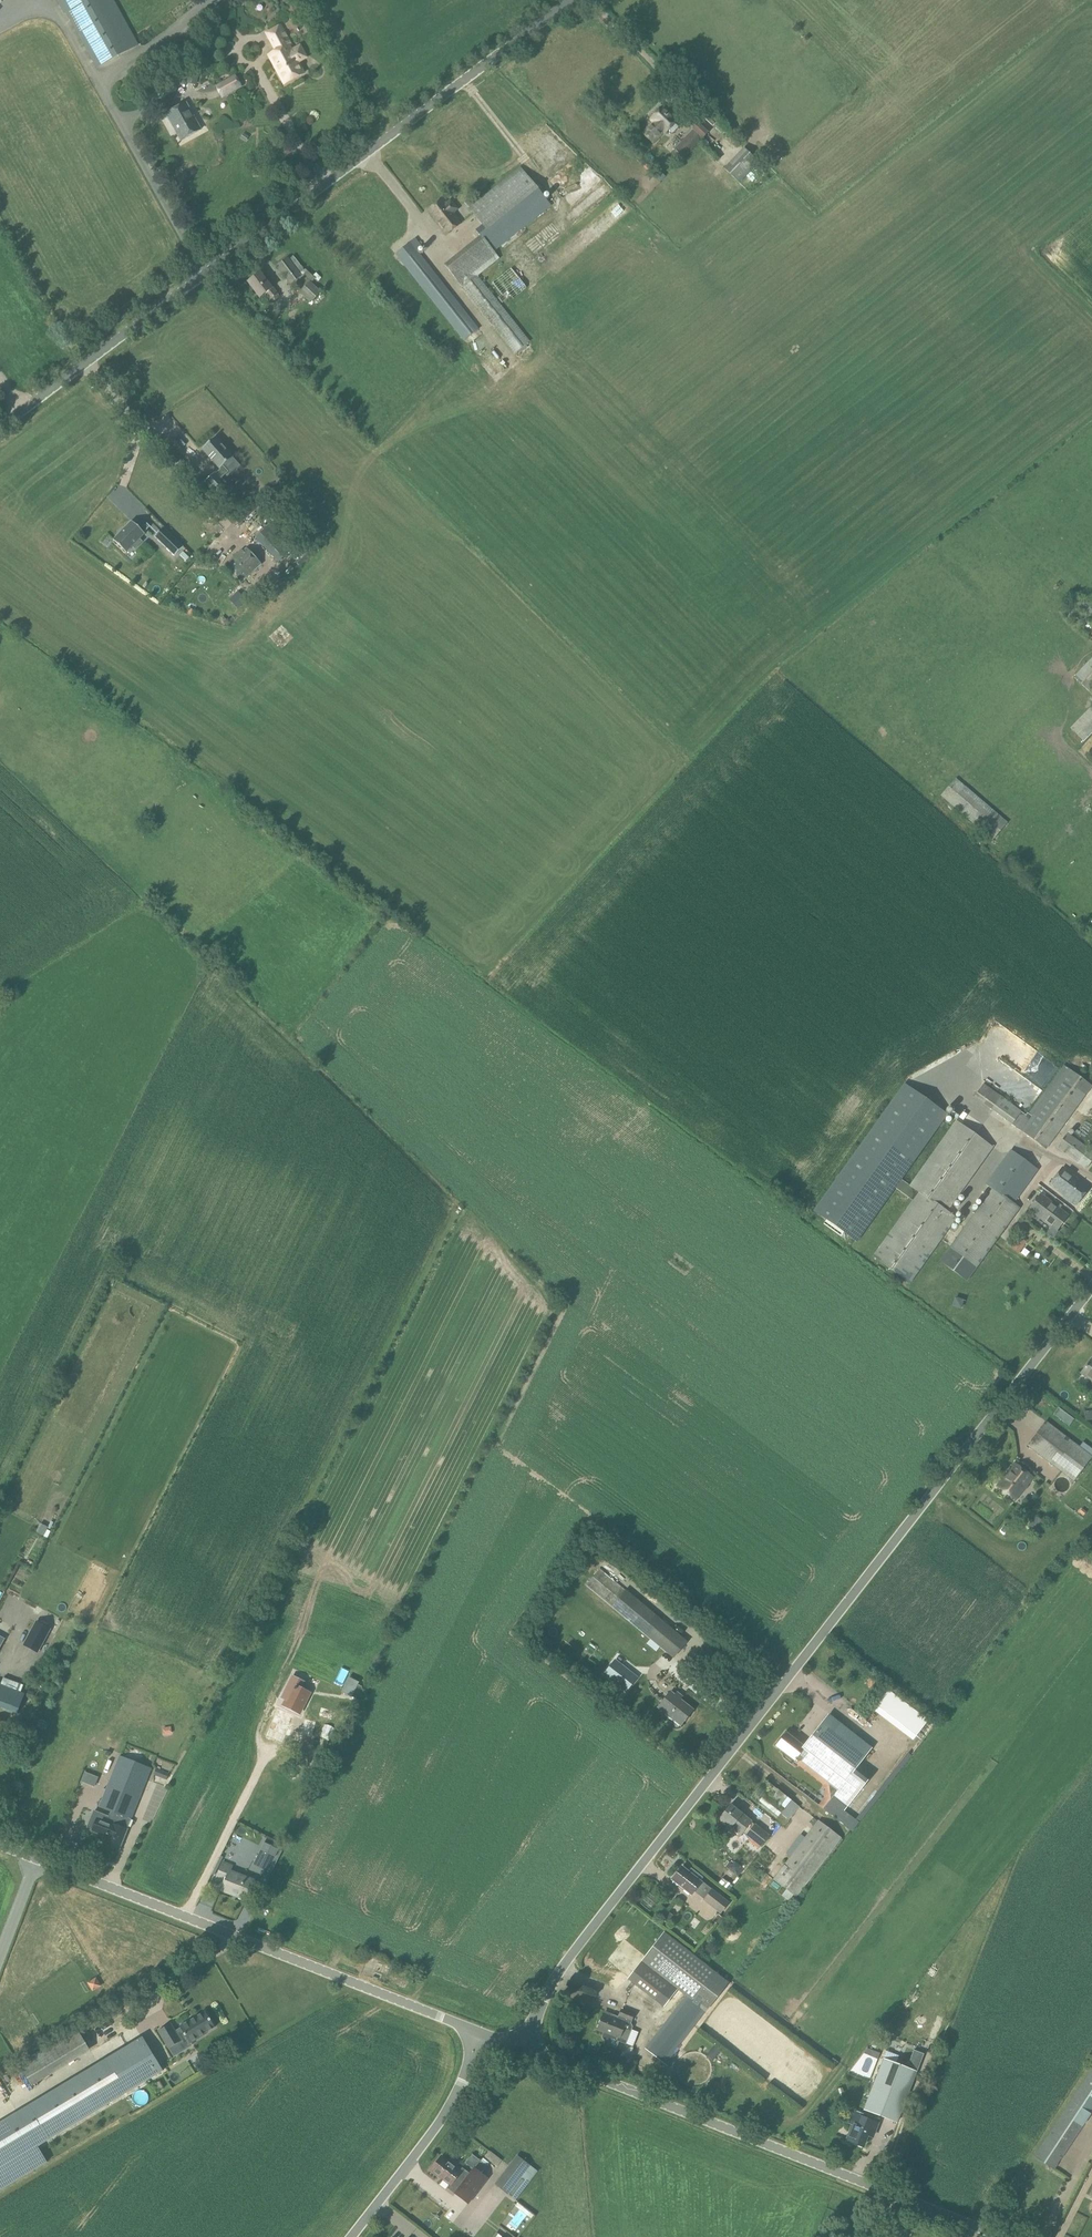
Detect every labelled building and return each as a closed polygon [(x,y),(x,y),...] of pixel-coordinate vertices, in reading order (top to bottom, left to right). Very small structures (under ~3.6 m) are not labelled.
[(65,15),(67,14),(97,69),(139,46),(114,0),(56,0),(65,15)] [(281,26),(267,34),(277,52),(269,56),(284,84),(304,74),(298,63),(307,58),(300,46),(292,51),(289,46),(291,45),(281,26)] [(187,83),(196,85),(198,72),(190,70),(187,83)] [(242,87),(235,75),(215,86),(222,99),(242,87)] [(167,115),(181,141),(200,130),(186,104),(167,115)] [(675,123),(678,120),(663,107),(650,120),(653,123),(643,134),(654,144),(664,133),(665,134),(669,129),(672,132),(678,126),(675,123)] [(717,121),(710,115),(705,119),(713,127),(717,121)] [(708,133),(698,123),(692,129),(693,130),(674,149),(684,158),(702,139),(708,133)] [(293,152),(290,147),(284,150),(287,155),(293,152)] [(743,149),(723,170),(739,184),(758,163),(743,149)] [(484,226),(477,232),(481,237),(446,266),(515,353),(527,343),(476,278),(499,259),(493,252),(551,206),(521,168),(470,209),(484,226)] [(567,208),(589,196),(584,187),(562,200),(567,208)] [(594,197),(588,199),(592,208),(597,206),(594,197)] [(446,204),(443,200),(428,212),(446,235),(461,223),(453,213),(458,210),(450,200),(446,204)] [(417,252),(422,248),(415,239),(395,255),(464,341),(478,329),(417,252)] [(305,272),(294,257),(289,260),(288,258),(277,267),(290,285),(291,285),(296,289),(300,293),(311,304),(321,293),(310,282),(310,283),(303,276),(301,276),(301,275),(305,272)] [(527,289),(511,269),(493,283),(506,301),(511,298),(513,300),(527,289)] [(248,283),(260,298),(265,294),(269,301),(278,294),(269,282),(268,283),(260,274),(248,283)] [(217,472),(222,478),(229,471),(224,465),(234,457),(217,438),(204,450),(220,468),(217,472)] [(233,490),(222,478),(217,472),(205,482),(222,500),(233,490)] [(135,550),(143,542),(140,539),(145,534),(144,533),(147,530),(141,523),(137,527),(132,522),(114,541),(126,553),(132,546),(135,550)] [(268,526),(256,538),(277,561),(289,551),(268,526)] [(174,556),(183,547),(164,528),(155,537),(174,556)] [(242,581),(259,565),(245,550),(228,566),(242,581)] [(238,609),(246,601),(237,592),(229,600),(238,609)] [(1073,678),(1091,693),(1091,692),(1091,658),(1073,678)] [(1091,733),(1091,707),(1070,728),(1084,742),(1091,733)] [(993,840),(1008,823),(956,778),(941,796),(993,840)] [(1063,1066),(1027,1115),(984,1083),(974,1097),(1012,1124),(1022,1132),(1046,1149),(1091,1087),(1063,1066)] [(895,1188),(912,1200),(918,1192),(909,1186),(910,1185),(901,1179),(947,1114),(904,1084),(814,1211),(826,1220),(824,1224),(841,1237),(844,1233),(857,1241),(895,1188)] [(956,1109),(961,1104),(955,1097),(949,1102),(956,1109)] [(910,1185),(909,1186),(918,1192),(912,1200),(873,1257),(910,1283),(957,1218),(948,1211),(993,1147),(956,1120),(910,1185)] [(1057,1147),(1086,1168),(1091,1160),(1091,1150),(1068,1133),(1057,1147)] [(967,1282),(977,1268),(1020,1208),(1014,1204),(1043,1163),(1017,1144),(987,1186),(992,1189),(949,1248),(939,1261),(939,1262),(967,1282)] [(1076,1204),(1089,1186),(1063,1167),(1049,1185),(1064,1196),(1063,1198),(1071,1204),(1073,1202),(1076,1204)] [(1061,1206),(1056,1202),(1055,1204),(1041,1194),(1029,1210),(1051,1227),(1049,1230),(1054,1234),(1068,1215),(1060,1208),(1061,1206)] [(1019,1253),(1027,1242),(1019,1236),(1011,1248),(1019,1253)] [(961,1309),(964,1300),(954,1297),(952,1307),(961,1309)] [(1082,1373),(1091,1381),(1091,1360),(1082,1373)] [(1028,1446),(1073,1480),(1091,1456),(1046,1421),(1028,1446)] [(1015,1462),(997,1486),(1015,1500),(1032,1477),(1015,1462)] [(1036,1526),(1031,1523),(1028,1528),(1036,1534),(1037,1534),(1042,1528),(1045,1523),(1041,1520),(1036,1526)] [(600,1569),(586,1585),(672,1657),(687,1641),(600,1569)] [(28,1643),(14,1636),(2,1659),(16,1666),(28,1643)] [(712,1657),(721,1665),(727,1659),(718,1651),(712,1657)] [(615,1660),(604,1674),(626,1692),(637,1678),(615,1660)] [(288,1695),(282,1705),(299,1713),(309,1693),(303,1690),(306,1684),(291,1676),(283,1692),(288,1695)] [(352,1697),(358,1685),(359,1682),(348,1677),(342,1689),(341,1692),(352,1698),(352,1697)] [(0,1685),(0,1708),(17,1714),(25,1695),(0,1685)] [(357,1699),(358,1696),(362,1687),(358,1685),(352,1697),(357,1699)] [(681,1725),(693,1710),(670,1692),(658,1707),(681,1725)] [(328,1698),(314,1727),(320,1730),(314,1741),(328,1748),(349,1708),(328,1698)] [(804,1747),(787,1734),(783,1739),(780,1738),(778,1741),(779,1744),(777,1746),(785,1751),(783,1754),(784,1758),(792,1764),(795,1759),(796,1760),(797,1758),(796,1758),(799,1754),(804,1758),(802,1760),(839,1789),(834,1795),(847,1806),(856,1795),(843,1784),(871,1749),(828,1716),(804,1747)] [(9,1725),(0,1721),(0,1747),(9,1725)] [(94,1811),(88,1827),(93,1829),(92,1831),(107,1837),(104,1844),(119,1850),(127,1830),(126,1829),(130,1819),(132,1820),(152,1769),(119,1756),(98,1807),(111,1812),(109,1818),(106,1817),(106,1816),(94,1811)] [(156,1768),(153,1775),(167,1780),(169,1773),(156,1768)] [(793,1816),(800,1806),(792,1800),(791,1800),(786,1807),(781,1812),(781,1813),(790,1820),(793,1816)] [(743,1832),(750,1822),(751,1822),(730,1805),(720,1819),(741,1835),(743,1832)] [(763,1805),(759,1809),(777,1825),(780,1821),(763,1805)] [(797,1897),(842,1838),(818,1820),(810,1830),(773,1879),(797,1897)] [(255,1863),(269,1870),(280,1848),(266,1842),(255,1863)] [(247,1900),(254,1880),(230,1871),(232,1866),(223,1863),(217,1878),(225,1881),(222,1891),(247,1900)] [(682,1867),(672,1879),(692,1895),(702,1883),(700,1881),(702,1878),(691,1869),(688,1872),(682,1867)] [(721,1914),(730,1903),(712,1889),(703,1900),(721,1914)] [(668,1925),(675,1917),(668,1911),(661,1919),(668,1925)] [(643,1960),(629,1978),(658,2000),(671,1983),(687,1995),(645,2049),(664,2064),(728,1981),(665,1932),(643,1960)] [(624,1943),(613,1957),(627,1967),(625,1970),(629,1973),(642,1957),(624,1943)] [(659,2007),(663,2011),(670,2003),(665,1999),(659,2007)] [(622,2009),(618,2017),(617,2019),(611,2017),(612,2014),(605,2012),(598,2030),(618,2038),(617,2040),(626,2044),(631,2030),(628,2029),(631,2022),(632,2022),(635,2014),(622,2009)] [(206,2033),(215,2027),(205,2012),(189,2021),(180,2026),(181,2028),(175,2031),(171,2023),(158,2031),(169,2048),(181,2041),(181,2040),(186,2037),(190,2044),(206,2034),(206,2033)] [(38,2146),(162,2072),(142,2038),(18,2112),(38,2146)] [(883,2059),(863,2110),(897,2123),(917,2072),(924,2055),(914,2051),(907,2068),(902,2066),(883,2059)] [(1034,2157),(1055,2170),(1091,2113),(1091,2069),(1034,2157)] [(0,2123),(0,2191),(47,2163),(38,2146),(18,2112),(0,2123)] [(847,2140),(863,2146),(872,2121),(861,2116),(858,2125),(854,2124),(847,2140)] [(531,2165),(517,2155),(494,2184),(508,2195),(508,2194),(515,2200),(537,2171),(530,2166),(531,2165)] [(460,2171),(441,2156),(431,2170),(451,2185),(453,2183),(460,2188),(455,2193),(468,2203),(487,2178),(487,2177),(485,2179),(473,2170),(475,2168),(474,2168),(470,2174),(462,2168),(460,2171)] [(486,2176),(488,2170),(497,2173),(500,2165),(485,2160),(480,2174),(486,2176)] [(499,2231),(508,2236),(513,2236),(519,2227),(513,2224),(517,2217),(525,2222),(528,2218),(514,2209),(499,2231)]
